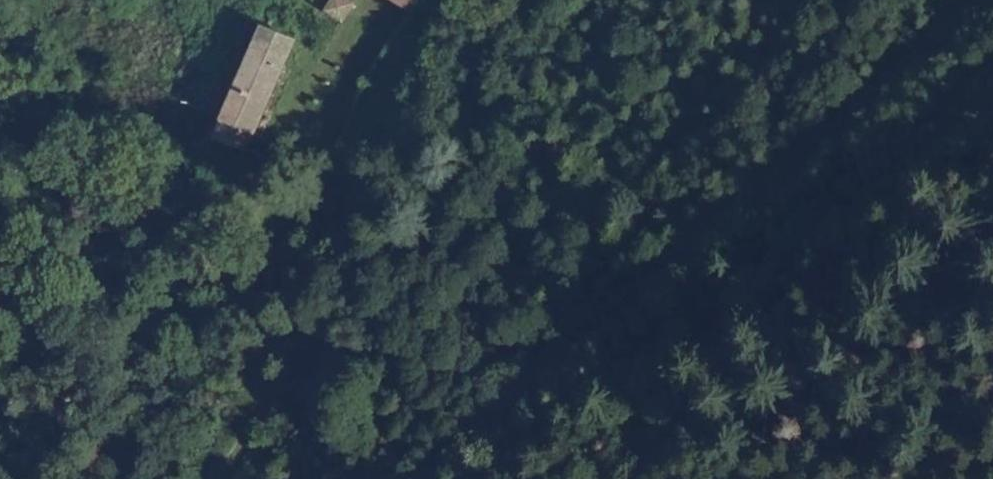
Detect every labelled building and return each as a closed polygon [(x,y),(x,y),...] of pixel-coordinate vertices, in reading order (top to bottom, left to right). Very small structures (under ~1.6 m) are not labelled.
[(356,0),(336,0),(333,3),(348,16),(360,4),(356,0)] [(406,11),(412,0),(388,0),(406,11)] [(298,35),(270,25),(217,130),(249,142),(298,35)]
